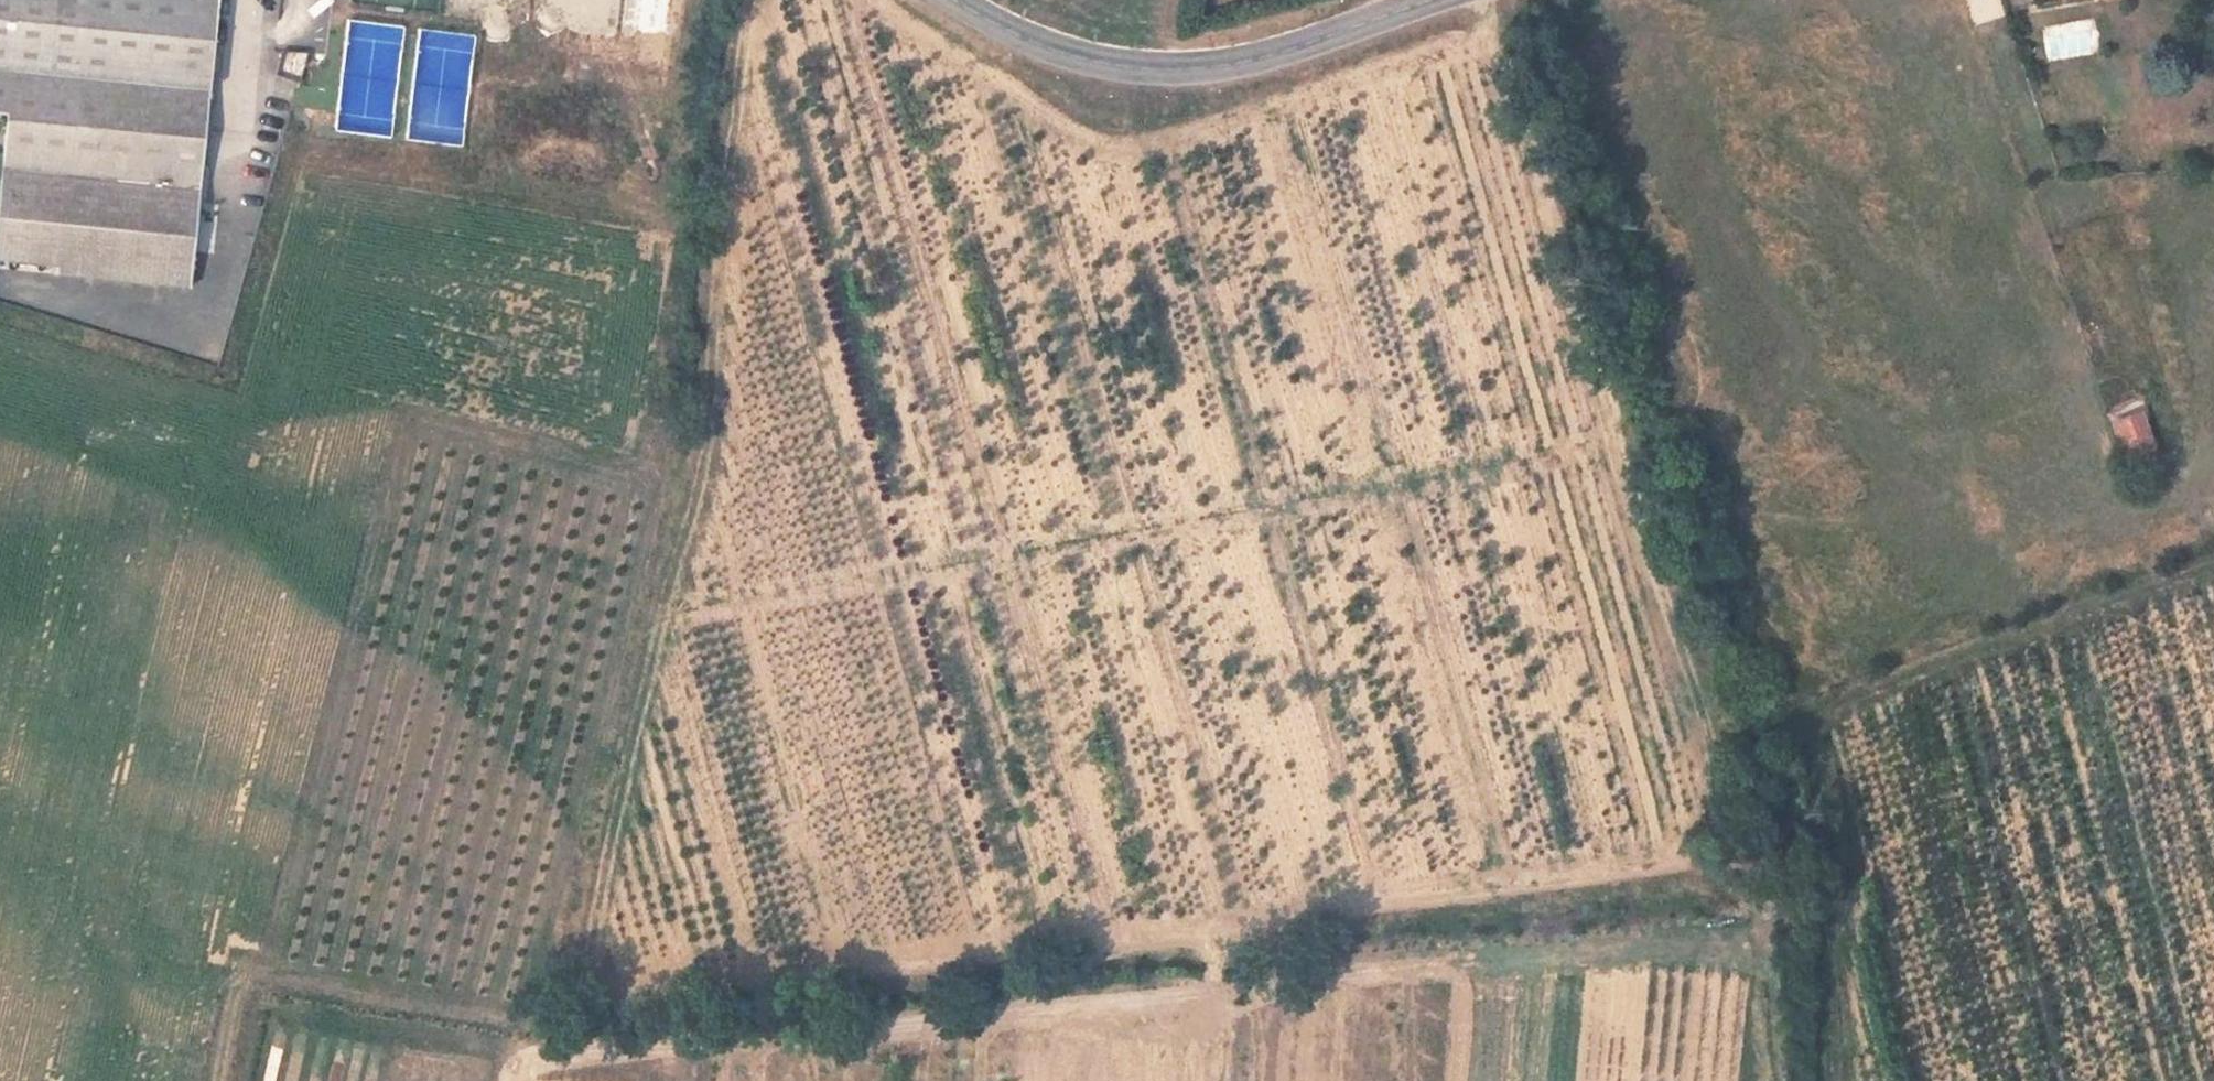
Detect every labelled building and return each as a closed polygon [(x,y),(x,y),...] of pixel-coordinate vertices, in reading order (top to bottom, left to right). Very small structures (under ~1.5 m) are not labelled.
[(7,115),(1,171),(166,187),(176,87),(209,90),(218,0),(0,0),(0,114),(7,115)] [(189,287),(209,90),(176,87),(166,187),(1,171),(0,184),(0,261),(58,266),(57,274),(189,287)] [(2127,459),(2153,449),(2140,414),(2114,423),(2127,459)]
